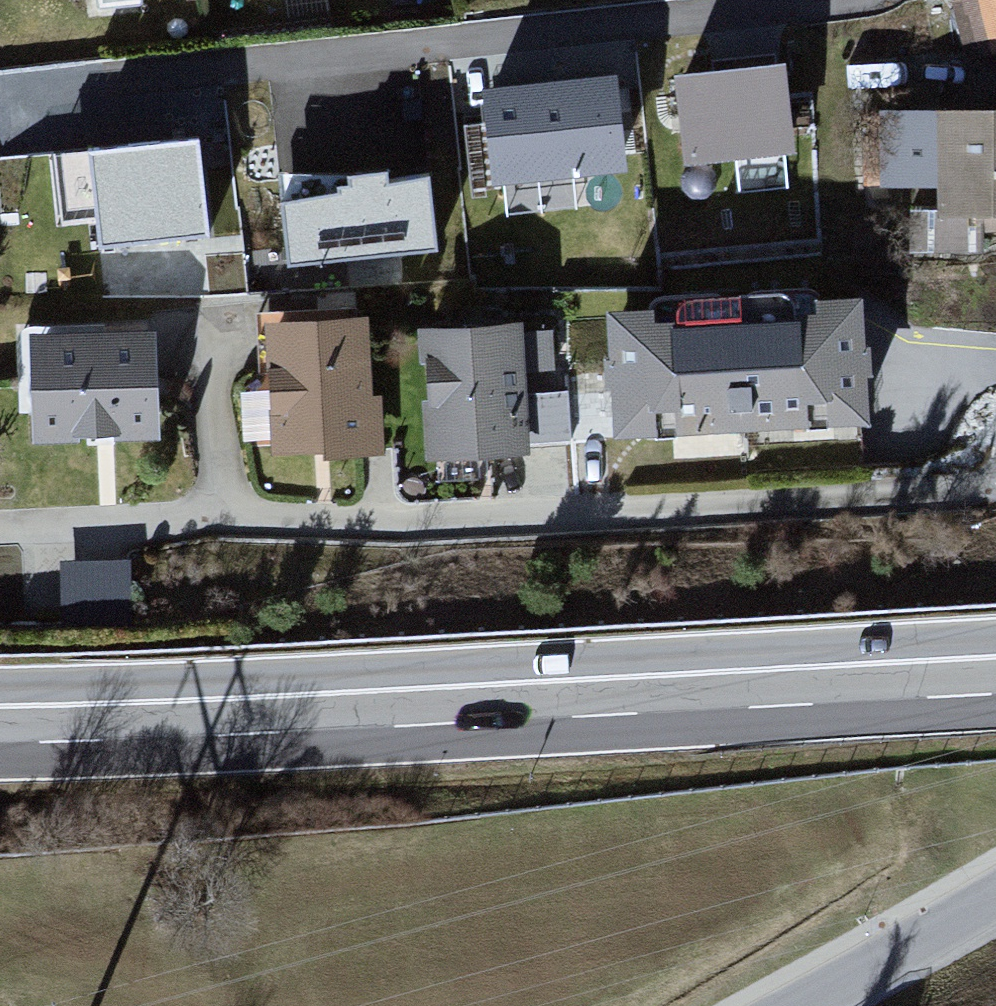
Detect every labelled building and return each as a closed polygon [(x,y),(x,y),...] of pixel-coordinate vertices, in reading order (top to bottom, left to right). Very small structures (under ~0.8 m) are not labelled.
[(795,76),(685,81),(689,166),(799,160),(795,76)] [(492,90),(496,182),(634,177),(631,84),(492,90)] [(934,111),(934,227),(995,227),(995,111),(934,111)] [(63,160),(67,219),(102,217),(105,261),(146,259),(148,282),(175,280),(174,255),(216,253),(209,150),(63,160)] [(293,269),(444,266),(442,174),(290,178),(293,269)] [(512,190),(515,212),(588,200),(584,178),(512,190)] [(871,303),(609,311),(612,443),(875,435),(871,303)] [(378,323),(264,328),(271,470),(385,465),(378,323)] [(561,328),(430,333),(434,471),(566,466),(561,328)] [(161,332),(36,335),(40,455),(165,451),(161,332)] [(138,565),(63,566),(63,624),(138,624),(138,565)]
